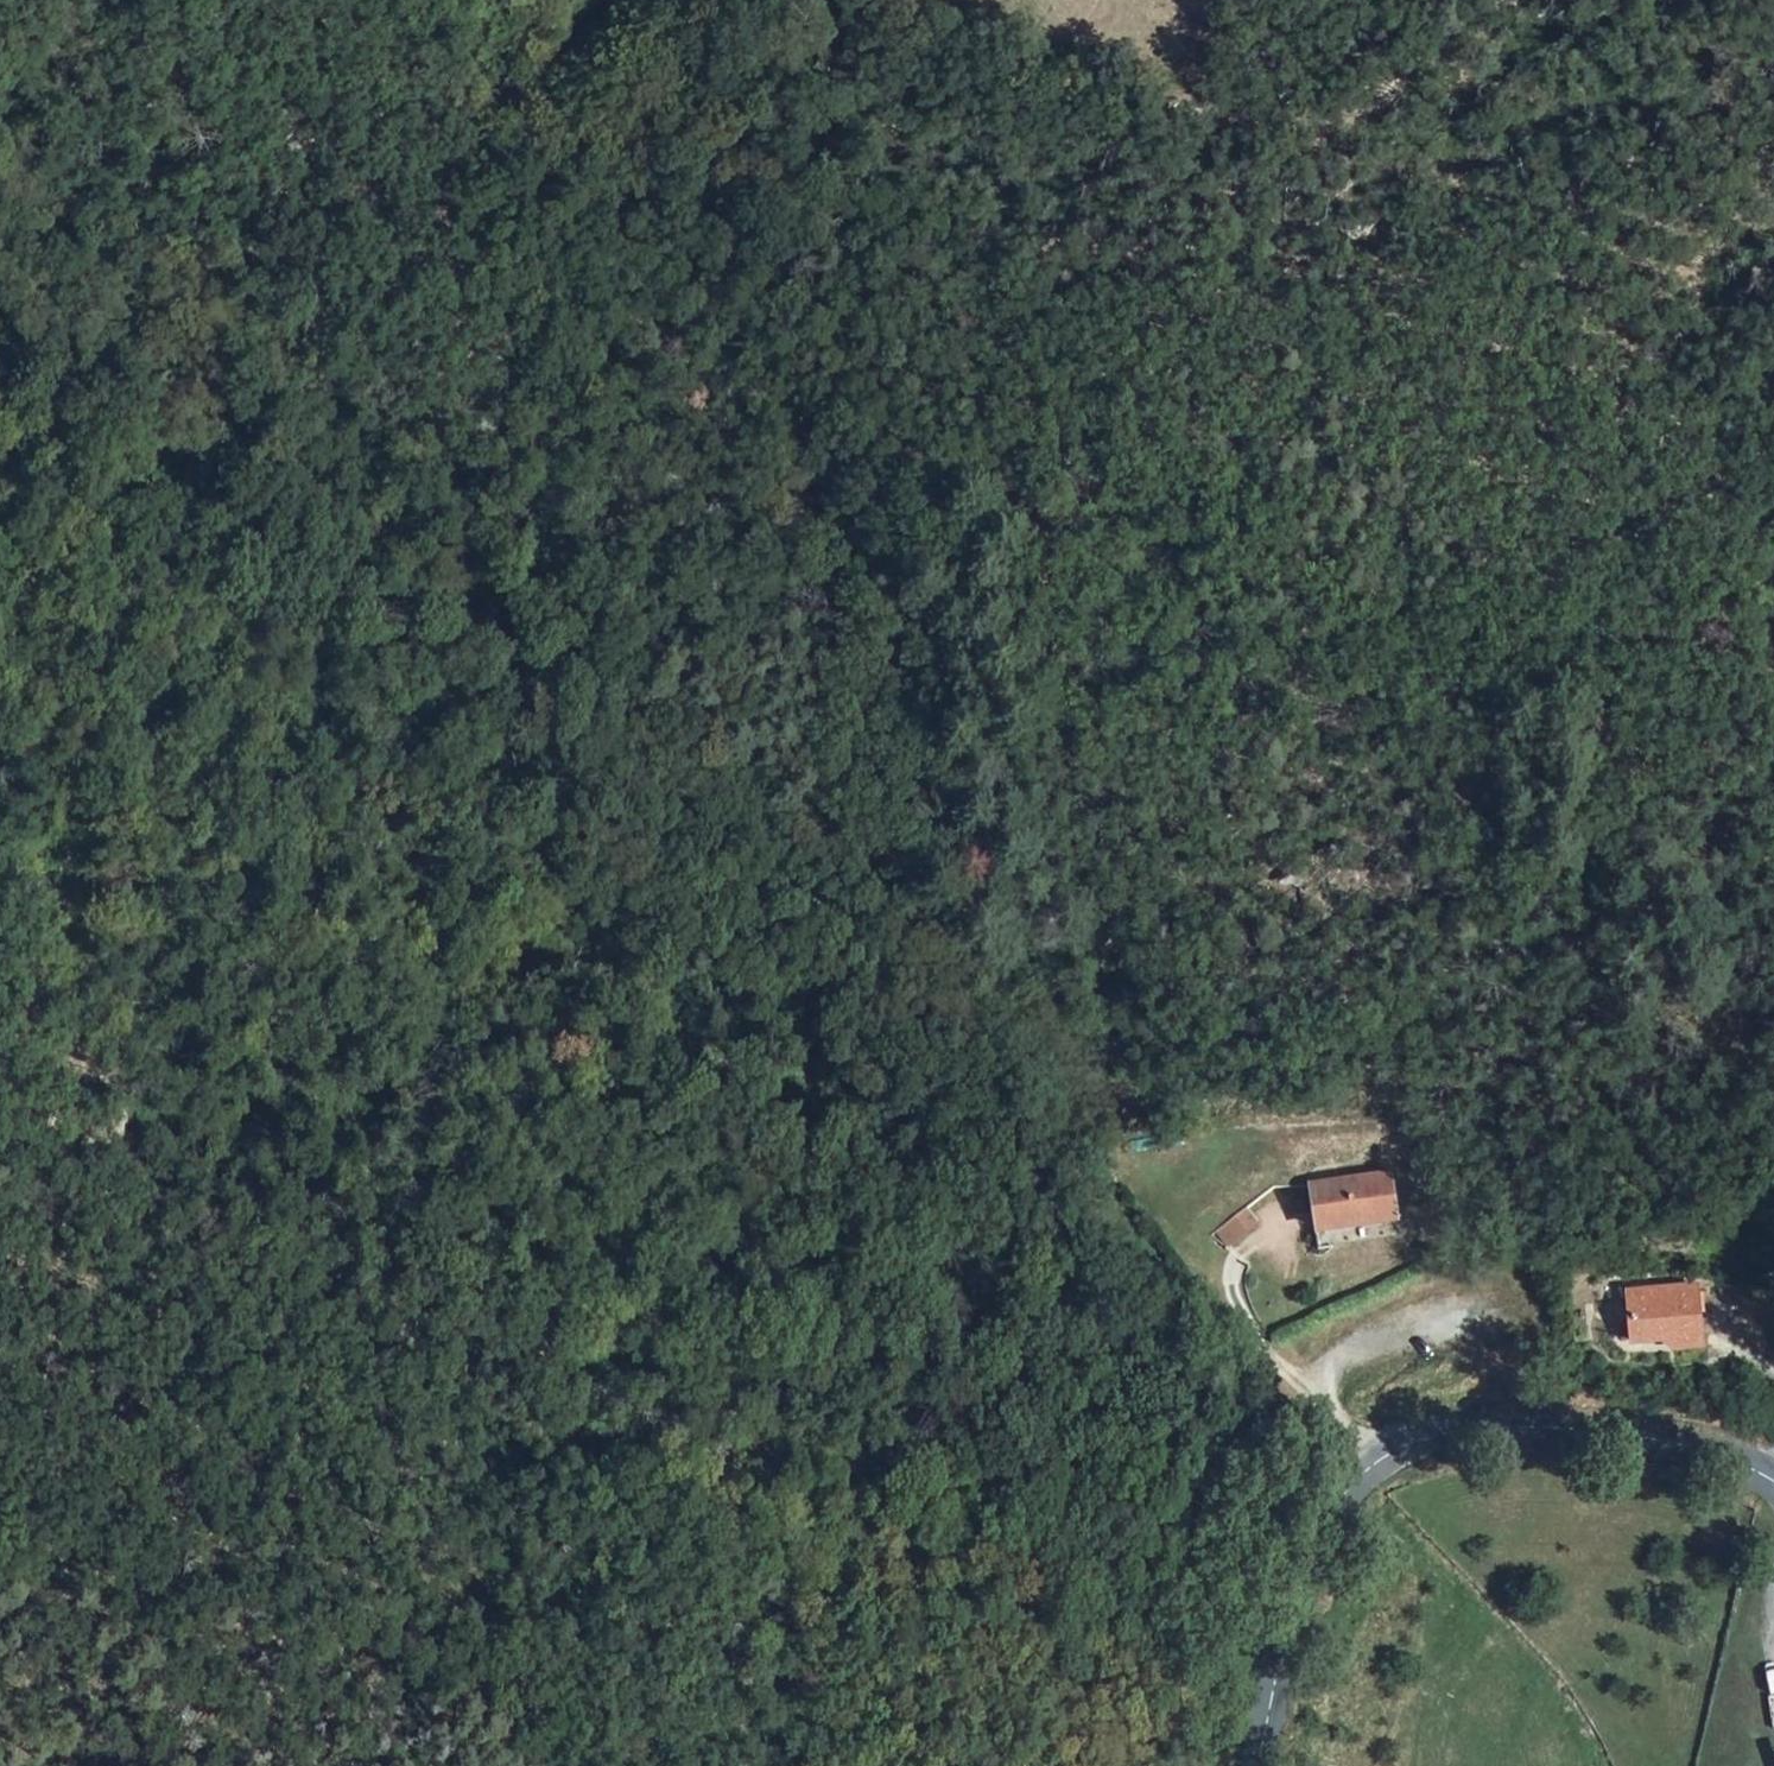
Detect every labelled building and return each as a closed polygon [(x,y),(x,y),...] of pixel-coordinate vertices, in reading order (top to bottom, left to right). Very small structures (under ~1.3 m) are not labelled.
[(1308,1184),(1312,1233),(1391,1220),(1383,1171),(1308,1184)] [(1620,1289),(1625,1340),(1669,1337),(1668,1347),(1696,1345),(1691,1282),(1620,1289)]
